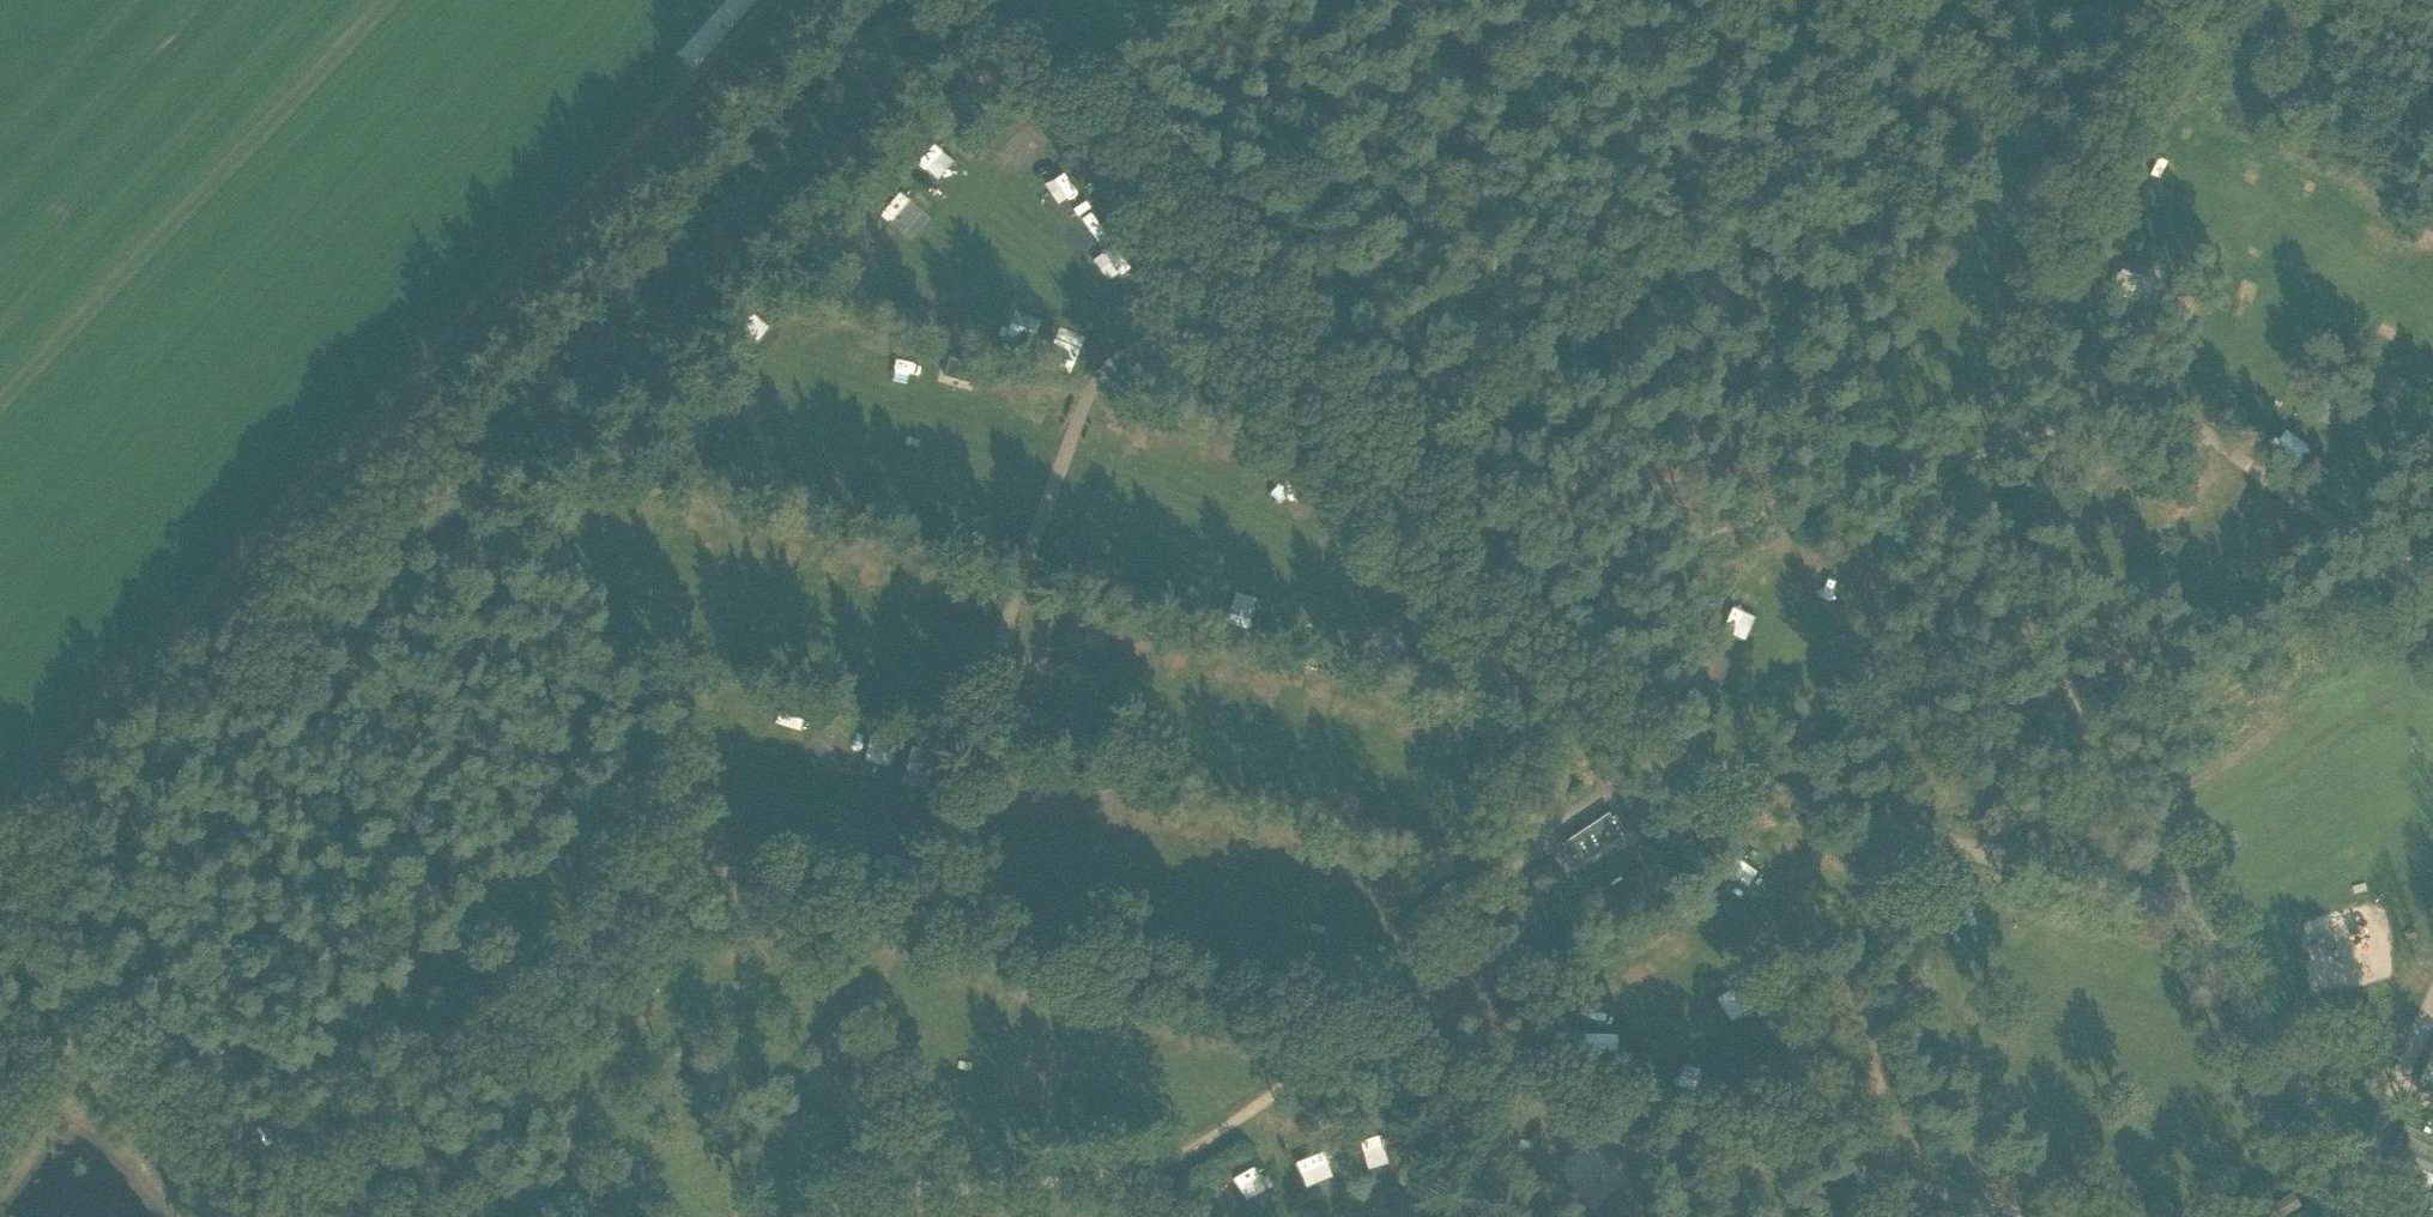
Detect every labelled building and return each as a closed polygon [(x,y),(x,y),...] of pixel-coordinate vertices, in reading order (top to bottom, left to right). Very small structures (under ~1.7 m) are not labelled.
[(1058,211),(1077,199),(1065,178),(1045,189),(1058,211)] [(1087,210),(1075,218),(1091,241),(1102,234),(1087,210)] [(2122,296),(2156,304),(2160,285),(2127,278),(2122,296)] [(980,353),(936,343),(928,373),(973,384),(980,353)] [(748,474),(767,479),(770,466),(751,461),(748,474)] [(1844,572),(1835,596),(1857,603),(1865,580),(1844,572)] [(1579,842),(1589,857),(1617,839),(1607,823),(1579,842)] [(1882,839),(1867,834),(1863,845),(1878,850),(1882,839)] [(2393,1155),(2432,1174),(2432,1139),(2406,1127),(2399,1142),(2393,1155)] [(1252,1171),(1232,1180),(1248,1212),(1267,1203),(1252,1171)]
